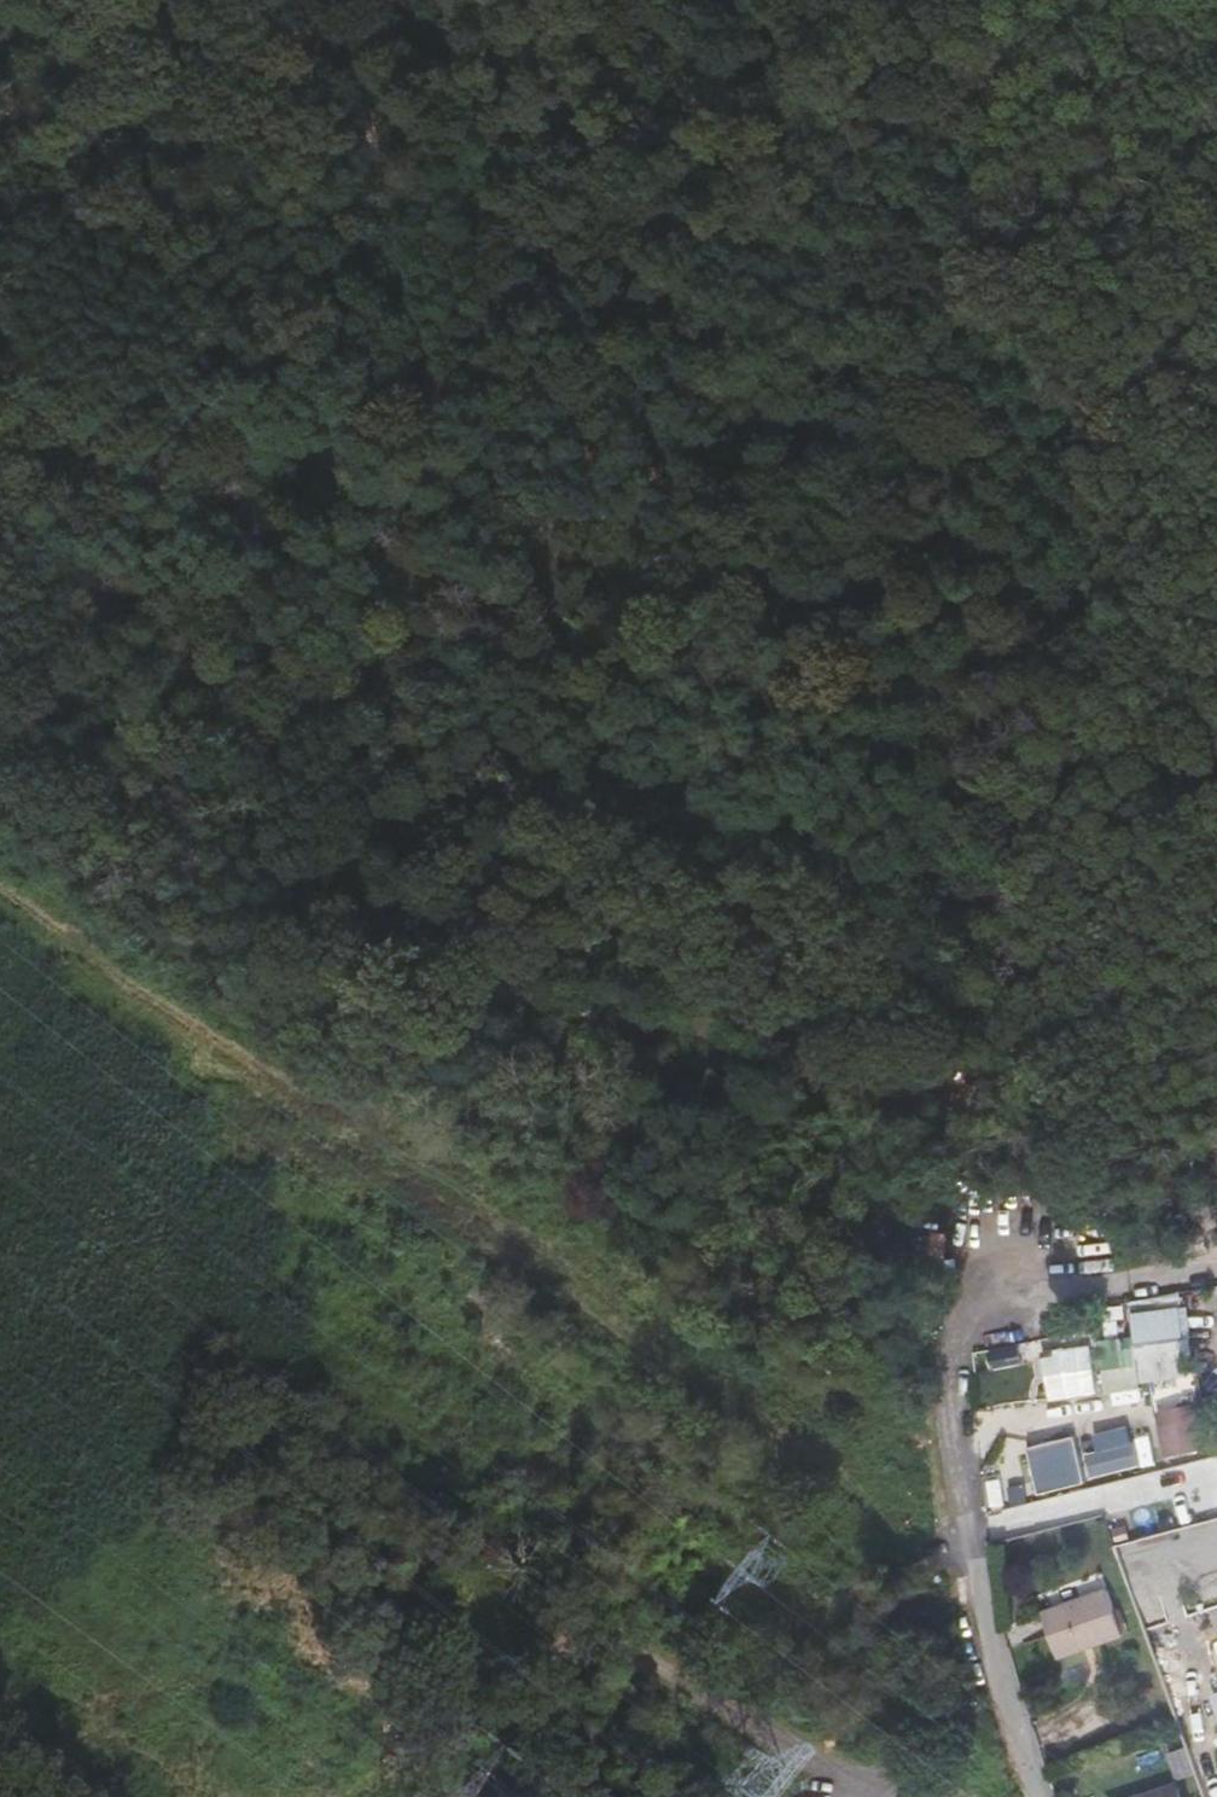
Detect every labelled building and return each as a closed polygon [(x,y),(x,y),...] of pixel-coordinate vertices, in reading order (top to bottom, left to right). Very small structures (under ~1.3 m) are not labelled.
[(1197,1375),(1191,1337),(1103,1350),(1108,1388),(1197,1375)] [(1091,1347),(1059,1351),(1065,1397),(1097,1393),(1091,1347)] [(1059,1351),(1045,1353),(1051,1399),(1065,1397),(1059,1351)] [(1204,1404),(1166,1409),(1173,1453),(1211,1447),(1204,1404)] [(1135,1446),(1089,1458),(1094,1478),(1140,1466),(1135,1446)] [(1080,1482),(1076,1459),(1018,1470),(1022,1493),(1080,1482)] [(1109,1589),(1043,1612),(1059,1658),(1125,1635),(1109,1589)] [(798,1677),(749,1656),(730,1701),(756,1713),(767,1688),(789,1698),(798,1677)] [(1142,1796),(1182,1796),(1177,1785),(1142,1796)]
